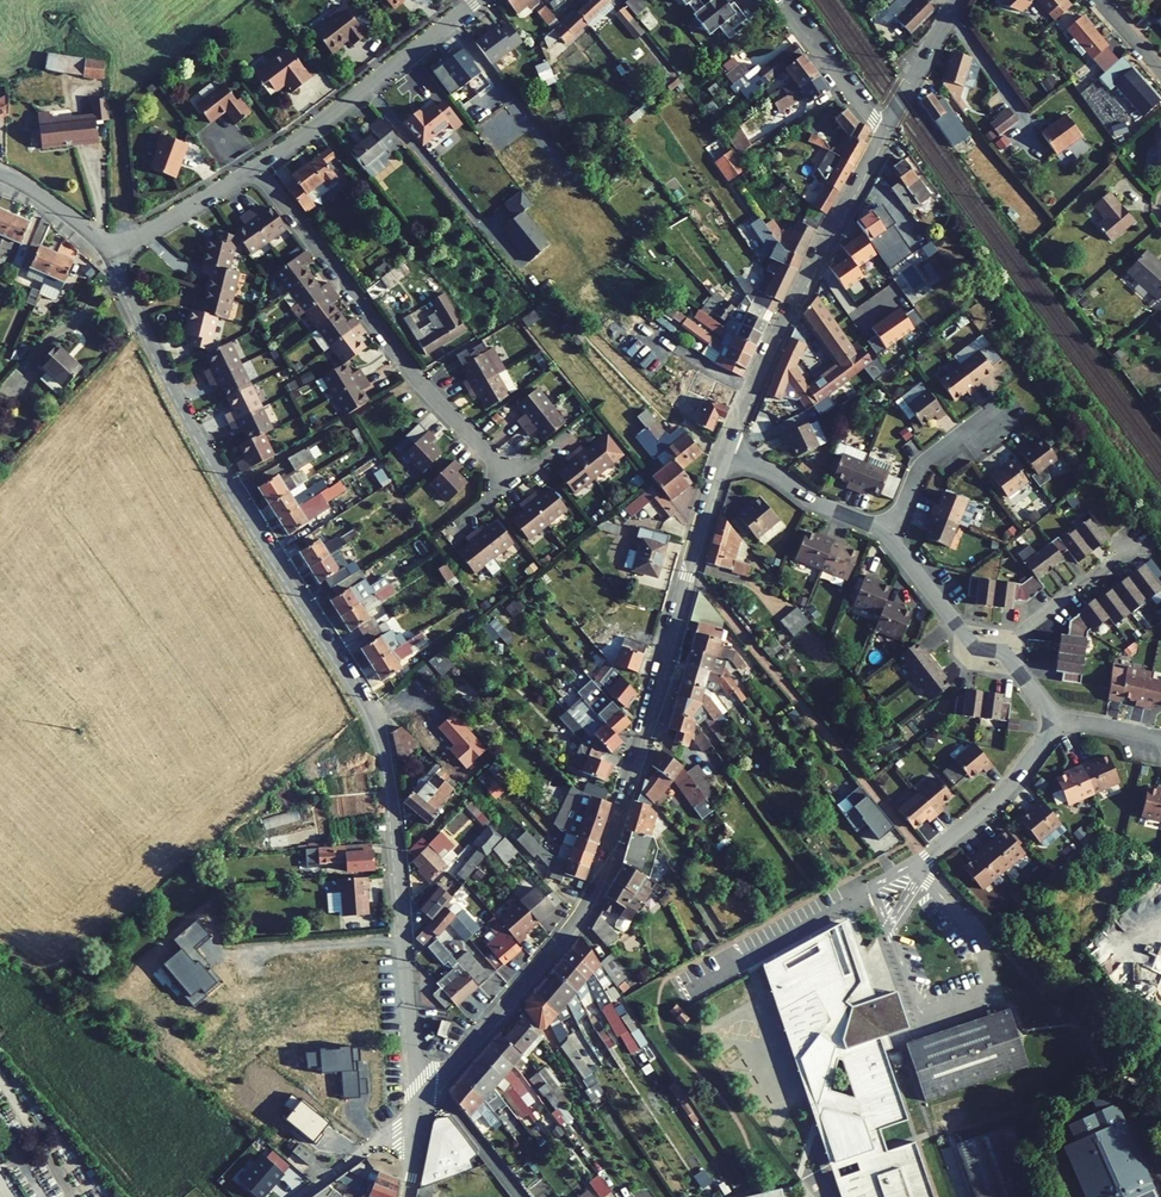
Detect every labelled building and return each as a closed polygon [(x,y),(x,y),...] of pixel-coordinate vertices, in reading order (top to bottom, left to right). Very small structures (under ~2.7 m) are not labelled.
[(385,10),(390,5),(392,8),(400,0),(377,0),(385,10)] [(519,16),(523,17),(534,8),(547,25),(549,23),(554,28),(559,23),(559,22),(540,0),(505,0),(519,16)] [(609,0),(589,0),(576,12),(587,23),(608,3),(610,1),(609,0)] [(625,3),(636,16),(646,7),(640,0),(628,0),(625,3)] [(685,5),(688,3),(695,12),(693,14),(708,34),(718,27),(728,39),(739,30),(736,26),(746,19),(733,2),(728,6),(724,0),(711,0),(703,6),(699,0),(681,0),(685,5)] [(934,9),(925,0),(897,0),(887,10),(910,33),(934,9)] [(1013,0),(1010,0),(1003,6),(1020,12),(1021,11),(1013,0)] [(1021,11),(1032,0),(1013,0),(1021,11)] [(1071,5),(1066,0),(1037,0),(1055,20),(1071,5)] [(567,14),(573,9),(574,8),(570,3),(563,9),(567,14)] [(613,7),(608,3),(587,23),(591,27),(613,7)] [(644,32),(623,7),(615,14),(636,39),(644,32)] [(366,35),(345,9),(342,11),(340,9),(327,19),(329,21),(315,32),(331,53),(342,45),(341,43),(347,39),(352,46),(366,35)] [(565,43),(587,23),(576,12),(573,9),(567,14),(559,22),(559,23),(554,28),(543,38),(548,49),(560,38),(565,43)] [(885,21),(878,13),(869,20),(876,29),(885,21)] [(1107,46),(1082,16),(1066,29),(1074,38),(1070,42),(1081,55),(1085,52),(1092,59),(1106,47),(1107,46)] [(749,22),(746,19),(736,26),(739,30),(749,22)] [(509,24),(500,31),(513,47),(521,41),(509,24)] [(498,27),(475,43),(491,64),(513,47),(500,31),(498,27)] [(742,92),(747,98),(768,82),(767,80),(801,55),(793,44),(760,69),(757,65),(748,72),(733,84),(729,86),(735,93),(741,88),(743,91),(742,92)] [(1118,60),(1106,47),(1092,59),(1104,72),(1118,60)] [(310,77),(288,48),(254,75),(269,95),(283,84),(290,92),(310,77)] [(438,60),(429,67),(450,96),(468,82),(477,94),(489,85),(461,49),(442,65),(438,60)] [(971,57),(953,51),(942,84),(962,110),(966,106),(959,97),(971,57)] [(191,58),(194,67),(203,64),(200,54),(191,58)] [(83,76),(85,60),(48,55),(46,70),(62,74),(83,76)] [(770,97),(774,103),(778,112),(804,96),(808,103),(828,91),(819,75),(818,76),(803,55),(784,69),(793,81),(769,95),(770,97)] [(1160,100),(1121,57),(1118,60),(1104,72),(1099,76),(1111,90),(1116,85),(1143,115),(1160,100)] [(729,72),(738,64),(733,58),(723,65),(729,72)] [(103,79),(105,63),(85,60),(83,76),(103,79)] [(635,75),(624,60),(619,64),(630,79),(635,75)] [(546,62),(535,67),(539,78),(550,70),(546,62)] [(733,84),(748,72),(741,62),(738,64),(729,72),(725,75),(733,84)] [(677,75),(673,69),(659,80),(663,86),(677,75)] [(552,76),(550,70),(539,78),(541,81),(545,79),(552,76)] [(1039,83),(1047,93),(1058,85),(1050,75),(1039,83)] [(552,76),(545,79),(547,85),(555,82),(552,76)] [(157,89),(152,83),(145,89),(150,94),(157,89)] [(713,97),(721,91),(715,83),(707,89),(713,97)] [(250,113),(239,99),(236,101),(223,84),(196,105),(209,123),(225,111),(235,124),(250,113)] [(9,96),(0,100),(0,119),(8,115),(9,96)] [(953,146),(969,136),(942,98),(936,103),(930,96),(920,103),(953,146)] [(768,106),(774,103),(770,97),(764,100),(768,106)] [(108,121),(106,100),(93,101),(95,117),(83,119),(85,144),(99,143),(97,124),(96,122),(100,122),(108,121)] [(717,121),(723,117),(711,101),(705,105),(710,113),(713,116),(717,121)] [(410,129),(416,136),(418,134),(435,118),(443,126),(447,123),(452,129),(460,123),(443,102),(436,108),(433,105),(423,113),(416,118),(413,114),(404,122),(410,129)] [(649,102),(621,123),(625,128),(653,106),(649,102)] [(707,115),(710,113),(705,105),(701,108),(707,115)] [(998,135),(1018,121),(1008,108),(995,117),(997,118),(1000,123),(994,128),(998,135)] [(416,118),(423,113),(420,109),(413,114),(416,118)] [(857,123),(846,110),(834,119),(847,134),(836,148),(833,147),(830,151),(841,157),(840,159),(853,167),(866,144),(863,143),(870,131),(868,128),(857,123)] [(41,149),(75,146),(72,120),(50,122),(49,112),(38,114),(39,130),(32,131),(32,134),(30,135),(31,144),(41,143),(41,149)] [(798,125),(803,133),(819,123),(814,115),(798,125)] [(1066,115),(1041,134),(1056,154),(1081,136),(1066,115)] [(372,132),(348,151),(370,177),(391,161),(387,157),(402,144),(380,118),(368,128),(372,132)] [(425,141),(443,126),(435,118),(418,134),(425,141)] [(990,123),(994,128),(1000,123),(997,118),(990,123)] [(76,145),(85,144),(83,119),(72,120),(75,146),(76,145)] [(750,145),(739,125),(726,133),(738,153),(750,145)] [(826,138),(820,130),(814,135),(819,138),(823,140),(826,138)] [(996,136),(991,130),(984,136),(989,141),(996,136)] [(425,141),(418,134),(416,136),(422,144),(425,141)] [(812,143),(819,138),(814,135),(811,134),(807,141),(812,143)] [(180,159),(182,160),(187,145),(160,135),(156,146),(159,147),(151,167),(153,171),(175,179),(179,168),(178,166),(180,159)] [(1009,143),(1004,136),(995,143),(1000,149),(1009,143)] [(812,143),(827,150),(829,148),(826,144),(823,140),(819,138),(812,143)] [(329,148),(319,156),(324,163),(334,155),(329,148)] [(830,151),(827,150),(817,169),(826,184),(826,185),(835,198),(853,167),(840,159),(841,157),(830,151)] [(729,181),(744,170),(730,151),(715,162),(729,181)] [(322,181),(326,187),(336,179),(324,163),(319,156),(308,164),(322,181)] [(900,181),(918,205),(931,196),(903,159),(891,169),(900,181)] [(621,168),(625,173),(636,165),(632,160),(621,168)] [(306,194),(322,181),(308,164),(291,176),(297,184),(288,191),(305,212),(314,205),(312,202),(306,194)] [(918,205),(900,181),(891,188),(908,212),(918,205)] [(787,187),(781,182),(776,189),(781,194),(787,187)] [(312,202),(329,190),(326,187),(321,183),(306,194),(312,202)] [(596,184),(591,188),(595,193),(600,189),(596,184)] [(825,214),(835,198),(826,185),(813,206),(825,214)] [(521,213),(532,205),(521,190),(503,205),(513,217),(500,228),(529,263),(549,246),(521,213)] [(1111,241),(1133,222),(1124,211),(1122,213),(1120,209),(1122,208),(1109,193),(1094,205),(1106,219),(1098,226),(1111,241)] [(816,231),(825,214),(813,206),(810,205),(801,223),(797,222),(791,234),(785,231),(783,236),(772,220),(765,224),(783,251),(801,259),(816,231)] [(285,228),(270,207),(260,214),(254,206),(246,212),(267,241),(285,228)] [(1011,209),(1007,213),(1013,220),(1017,217),(1011,209)] [(13,216),(0,210),(0,245),(13,216)] [(855,222),(889,270),(893,267),(901,279),(908,275),(879,235),(892,226),(881,211),(874,216),(871,211),(855,222)] [(234,233),(235,234),(240,242),(249,254),(267,241),(246,212),(238,217),(244,226),(234,233)] [(14,241),(21,244),(30,223),(13,216),(0,245),(0,270),(14,241)] [(765,224),(760,217),(751,223),(767,244),(762,255),(771,259),(796,271),(801,259),(783,251),(765,224)] [(203,264),(228,270),(234,247),(240,242),(235,234),(232,236),(218,232),(216,242),(209,240),(203,264)] [(865,239),(862,235),(853,241),(856,245),(865,239)] [(876,256),(865,239),(856,245),(853,241),(843,248),(849,257),(852,262),(857,269),(876,256)] [(21,244),(12,265),(20,268),(22,264),(27,250),(29,247),(21,244)] [(301,251),(296,244),(293,245),(292,255),(294,257),(301,251)] [(39,247),(36,254),(27,250),(22,264),(30,267),(47,275),(56,254),(39,247)] [(290,292),(310,277),(302,266),(310,260),(303,251),(275,273),(290,292)] [(1144,252),(1126,272),(1154,296),(1147,304),(1151,307),(1160,296),(1160,266),(1156,262),(1154,264),(1152,262),(1153,260),(1144,252)] [(60,290),(73,262),(56,254),(47,275),(43,283),(60,290)] [(849,257),(841,263),(844,267),(852,262),(849,257)] [(796,271),(771,259),(766,270),(767,271),(755,296),(746,281),(739,286),(747,297),(751,303),(772,313),(778,301),(781,303),(796,271)] [(380,279),(391,271),(385,262),(373,271),(380,279)] [(857,269),(852,262),(844,267),(841,263),(831,270),(845,291),(864,278),(857,269)] [(267,267),(265,274),(270,275),(277,269),(272,263),(267,267)] [(401,263),(391,271),(380,279),(387,289),(408,273),(401,263)] [(228,270),(203,264),(201,273),(211,276),(207,290),(232,296),(238,272),(228,270)] [(82,271),(90,278),(95,272),(87,265),(82,271)] [(973,266),(966,271),(969,275),(976,271),(973,266)] [(30,267),(26,275),(43,283),(47,275),(30,267)] [(898,282),(901,279),(893,267),(889,270),(898,282)] [(423,282),(434,292),(439,287),(429,276),(423,282)] [(304,311),(333,290),(327,282),(319,288),(310,277),(290,292),(298,303),(290,308),(297,317),(304,311)] [(737,283),(733,278),(721,287),(727,295),(737,283)] [(39,293),(53,300),(57,298),(60,290),(43,283),(40,291),(39,293)] [(553,289),(548,283),(538,289),(543,296),(553,289)] [(1074,297),(1081,291),(1077,286),(1070,292),(1074,297)] [(40,291),(32,288),(26,302),(33,306),(39,293),(40,291)] [(713,288),(708,292),(711,296),(719,306),(723,300),(713,288)] [(257,291),(250,289),(247,299),(255,301),(257,291)] [(194,301),(191,311),(216,317),(226,319),(232,296),(207,290),(204,304),(194,301)] [(339,298),(333,290),(304,311),(317,329),(338,313),(330,304),(339,298)] [(290,308),(298,303),(290,292),(282,298),(290,308)] [(425,355),(465,330),(443,293),(430,301),(437,312),(427,317),(431,323),(418,331),(409,315),(403,318),(425,355)] [(556,294),(541,304),(548,312),(548,311),(562,301),(556,294)] [(719,306),(711,296),(700,311),(709,318),(710,318),(714,314),(719,307),(719,306)] [(1089,303),(1084,296),(1078,301),(1084,308),(1089,303)] [(751,303),(747,297),(736,309),(723,300),(719,306),(719,307),(730,316),(729,317),(741,325),(762,335),(772,313),(751,303)] [(806,389),(816,403),(832,391),(848,379),(871,361),(857,342),(851,346),(816,297),(801,315),(838,365),(807,388),(806,389)] [(430,301),(424,305),(426,309),(433,305),(430,301)] [(562,301),(548,311),(552,318),(568,306),(562,301)] [(521,319),(526,327),(548,312),(541,304),(521,319)] [(920,317),(921,319),(927,315),(926,314),(929,312),(924,306),(918,311),(922,315),(920,317)] [(709,344),(701,354),(710,360),(715,363),(742,377),(750,359),(721,343),(669,307),(665,313),(709,344)] [(730,316),(719,307),(714,314),(725,322),(722,327),(735,336),(756,347),(762,335),(741,325),(729,317),(730,316)] [(904,316),(900,309),(885,318),(900,339),(924,322),(921,319),(920,317),(914,309),(904,316)] [(698,310),(693,317),(705,325),(709,318),(700,311),(698,310)] [(210,340),(216,317),(191,311),(185,334),(193,336),(190,345),(205,349),(207,353),(215,349),(210,340)] [(262,321),(267,318),(264,313),(259,316),(262,321)] [(330,346),(359,324),(353,317),(345,323),(338,313),(317,329),(322,335),(315,341),(323,351),(330,346)] [(924,322),(926,324),(931,320),(927,315),(921,319),(924,322)] [(969,322),(964,315),(955,321),(960,329),(969,322)] [(750,359),(756,347),(735,336),(722,327),(710,318),(709,318),(705,325),(723,338),(721,343),(750,359)] [(900,339),(885,318),(871,328),(876,335),(866,342),(876,355),(900,339)] [(566,333),(573,327),(565,323),(561,327),(566,333)] [(365,332),(359,324),(330,346),(344,364),(364,348),(356,338),(365,332)] [(573,327),(566,333),(570,338),(577,332),(573,327)] [(788,384),(799,376),(793,368),(806,344),(794,328),(775,371),(788,384)] [(322,335),(317,329),(310,334),(315,341),(322,335)] [(578,348),(586,341),(577,332),(570,338),(578,348)] [(1107,345),(1113,340),(1109,334),(1103,339),(1107,345)] [(988,345),(981,336),(953,357),(960,366),(988,345)] [(22,343),(10,360),(20,360),(29,348),(22,343)] [(203,372),(207,380),(239,365),(228,343),(215,349),(207,353),(206,354),(212,367),(203,372)] [(482,343),(456,358),(469,379),(463,383),(468,391),(505,369),(492,348),(486,351),(482,343)] [(991,368),(1000,360),(988,345),(960,366),(959,367),(976,390),(984,384),(980,379),(993,370),(991,368)] [(64,386),(65,387),(81,369),(56,346),(40,364),(47,371),(64,386)] [(1113,354),(1125,370),(1132,364),(1121,348),(1113,354)] [(270,352),(273,357),(279,354),(276,349),(270,352)] [(539,367),(547,363),(540,352),(533,357),(539,367)] [(302,365),(299,361),(291,367),(294,371),(302,365)] [(871,361),(848,379),(858,393),(881,373),(871,361)] [(350,374),(344,364),(322,377),(334,396),(364,377),(359,369),(350,374)] [(13,400),(33,379),(17,365),(0,383),(0,388),(13,400)] [(239,365),(207,380),(211,389),(220,385),(227,397),(250,386),(239,365)] [(976,390),(959,367),(939,382),(953,400),(965,391),(969,395),(976,390)] [(479,396),(486,409),(509,396),(508,394),(516,389),(505,369),(468,391),(472,400),(479,396)] [(314,378),(310,370),(298,376),(302,384),(314,378)] [(40,378),(57,394),(64,386),(47,371),(40,378)] [(298,384),(293,375),(287,378),(292,388),(298,384)] [(806,389),(807,388),(799,376),(788,384),(807,410),(816,403),(806,389)] [(334,396),(322,377),(315,380),(327,400),(334,396)] [(360,391),(369,385),(364,377),(334,396),(345,415),(367,401),(360,391)] [(901,411),(927,392),(920,383),(894,402),(901,411)] [(224,415),(228,424),(260,408),(250,386),(227,397),(233,410),(224,415)] [(727,409),(731,400),(701,386),(698,392),(701,394),(696,404),(694,406),(674,389),(666,397),(698,426),(711,432),(717,417),(722,419),(727,409)] [(522,429),(550,406),(536,388),(516,405),(524,415),(516,421),(522,429)] [(303,398),(298,390),(292,393),(296,402),(303,398)] [(881,402),(884,394),(872,390),(869,398),(881,402)] [(921,425),(933,416),(937,420),(944,414),(927,392),(901,411),(907,420),(913,415),(921,425)] [(565,424),(550,406),(522,429),(528,436),(536,430),(544,440),(565,424)] [(260,408),(228,424),(232,432),(242,428),(248,441),(262,434),(271,430),(260,408)] [(845,416),(840,408),(829,414),(834,423),(845,416)] [(645,427),(679,469),(701,452),(681,427),(668,438),(645,409),(636,417),(645,427)] [(318,421),(313,412),(307,416),(312,424),(318,421)] [(502,419),(496,412),(491,418),(497,424),(502,419)] [(806,423),(781,436),(785,445),(790,442),(797,456),(823,444),(824,440),(816,422),(808,426),(806,423)] [(435,439),(428,431),(426,433),(418,424),(404,437),(405,438),(413,446),(404,454),(422,473),(440,455),(430,444),(435,439)] [(366,440),(358,427),(351,432),(359,445),(366,440)] [(664,468),(651,478),(669,500),(691,483),(679,469),(645,427),(636,435),(664,468)] [(905,427),(898,433),(905,440),(911,435),(905,427)] [(248,441),(239,445),(245,458),(236,463),(240,472),(272,456),(262,434),(248,441)] [(652,460),(655,458),(636,435),(633,437),(652,460)] [(611,462),(621,454),(606,436),(597,444),(611,462)] [(1048,436),(1043,440),(1048,448),(1054,444),(1048,436)] [(413,446),(405,438),(394,449),(402,457),(404,454),(413,446)] [(1027,445),(1019,451),(1035,473),(1031,476),(1039,487),(1050,479),(1046,467),(1057,459),(1048,448),(1043,440),(1030,450),(1027,445)] [(597,444),(596,443),(584,452),(579,446),(572,452),(593,478),(611,462),(597,444)] [(845,487),(854,491),(865,464),(868,455),(838,443),(833,453),(841,457),(833,476),(848,482),(845,487)] [(308,450),(314,459),(321,455),(316,446),(308,450)] [(288,459),(295,471),(314,459),(308,450),(307,448),(288,459)] [(569,464),(557,473),(574,494),(593,478),(572,452),(564,458),(569,464)] [(865,464),(854,491),(863,494),(865,489),(879,495),(890,466),(870,458),(867,465),(865,464)] [(456,473),(461,468),(454,461),(430,484),(448,502),(466,484),(456,473)] [(997,468),(989,474),(1007,497),(1027,482),(1013,463),(1000,473),(997,468)] [(308,480),(302,471),(296,475),(295,473),(281,482),(277,476),(258,488),(269,505),(302,483),(308,480)] [(635,490),(642,483),(636,475),(628,482),(635,490)] [(278,520),(328,489),(322,480),(306,490),(302,483),(269,505),(278,520)] [(394,492),(390,486),(385,490),(389,495),(394,492)] [(648,501),(657,494),(651,486),(624,508),(631,517),(643,507),(651,517),(657,512),(648,501)] [(328,489),(278,520),(288,535),(307,523),(303,517),(333,498),(328,489)] [(567,509),(550,489),(539,499),(534,493),(527,499),(547,525),(567,509)] [(933,504),(930,513),(957,524),(966,501),(945,492),(939,506),(933,504)] [(665,521),(673,514),(657,494),(648,501),(657,512),(665,521)] [(762,544),(783,527),(759,498),(746,509),(744,507),(735,514),(755,538),(757,537),(762,544)] [(524,511),(512,520),(528,540),(547,525),(527,499),(519,505),(524,511)] [(973,504),(966,501),(957,524),(966,528),(974,507),(973,504)] [(1084,511),(1078,503),(1073,508),(1079,515),(1084,511)] [(1026,515),(1032,524),(1041,517),(1034,509),(1026,515)] [(957,524),(930,513),(926,522),(932,524),(926,539),(947,547),(957,524)] [(416,520),(412,515),(406,519),(410,525),(416,520)] [(596,515),(590,520),(594,524),(600,519),(596,515)] [(719,515),(706,563),(731,570),(740,539),(719,515)] [(1091,552),(1107,540),(1090,518),(1075,529),(1091,552)] [(512,543),(496,522),(485,532),(480,526),(473,532),(493,558),(512,543)] [(618,535),(621,526),(603,522),(594,529),(618,535)] [(668,536),(639,528),(636,538),(641,539),(638,552),(629,550),(624,567),(656,577),(668,536)] [(1017,533),(1013,528),(1006,534),(1010,539),(1017,533)] [(1076,563),(1091,552),(1075,529),(1060,540),(1058,537),(1050,542),(1060,555),(1067,551),(1076,563)] [(299,553),(309,568),(337,551),(358,537),(353,530),(337,540),(336,538),(322,547),(318,541),(299,553)] [(470,544),(458,553),(474,573),(484,565),(493,577),(503,569),(493,558),(473,532),(465,538),(470,544)] [(806,532),(795,558),(821,569),(833,540),(823,536),(822,538),(806,532)] [(746,546),(740,539),(731,570),(748,575),(750,565),(741,563),(746,546)] [(821,569),(847,580),(858,553),(841,546),(842,544),(833,540),(821,569)] [(991,540),(990,549),(997,550),(998,541),(991,540)] [(1060,555),(1050,542),(1036,554),(1024,563),(1033,575),(1027,580),(1037,593),(1044,588),(1038,579),(1064,560),(1060,555)] [(423,556),(432,550),(429,545),(420,551),(423,556)] [(1029,545),(1017,554),(1024,563),(1036,554),(1029,545)] [(332,588),(359,571),(353,561),(346,565),(337,551),(309,568),(319,584),(326,579),(332,588)] [(433,560),(438,569),(445,565),(446,564),(441,555),(433,560)] [(768,563),(778,567),(780,560),(770,557),(768,563)] [(538,569),(533,563),(525,569),(530,575),(538,569)] [(1144,564),(1139,568),(1138,574),(1130,580),(1146,601),(1160,589),(1160,587),(1144,564)] [(438,569),(437,569),(447,583),(454,578),(445,565),(438,569)] [(340,617),(389,585),(384,578),(369,587),(359,571),(332,588),(337,596),(330,601),(340,617)] [(389,585),(396,581),(397,581),(392,573),(384,578),(389,585)] [(880,615),(886,600),(890,588),(874,581),(875,579),(865,575),(853,604),(880,615)] [(454,578),(447,583),(449,587),(457,582),(454,578)] [(983,606),(993,607),(996,581),(969,578),(967,596),(976,597),(975,602),(983,603),(983,606)] [(1021,584),(1026,601),(1037,593),(1027,580),(1021,584)] [(1146,601),(1130,580),(1122,586),(1116,585),(1112,589),(1130,613),(1146,601)] [(392,590),(399,586),(396,581),(389,585),(392,590)] [(1013,600),(1026,601),(1021,584),(1018,584),(996,581),(993,607),(1003,608),(1004,605),(1012,606),(1013,600)] [(394,593),(389,585),(340,617),(350,632),(357,628),(363,636),(378,627),(375,621),(372,617),(368,619),(365,613),(394,593)] [(1108,618),(1114,625),(1130,613),(1112,589),(1107,592),(1106,598),(1098,605),(1108,618)] [(694,605),(715,611),(709,603),(698,592),(694,605)] [(804,607),(807,598),(798,595),(795,604),(804,607)] [(1091,627),(1093,630),(1108,618),(1098,605),(1094,599),(1079,611),(1080,613),(1069,621),(1087,632),(1091,627)] [(491,606),(486,600),(479,605),(484,611),(491,606)] [(874,629),(900,640),(911,613),(895,606),(895,604),(886,600),(880,615),(874,629)] [(692,613),(724,622),(715,611),(694,605),(692,613)] [(806,610),(814,619),(819,615),(812,606),(806,610)] [(809,623),(797,608),(780,621),(792,636),(809,623)] [(385,622),(394,616),(391,611),(375,621),(378,627),(385,622)] [(721,630),(724,622),(692,613),(690,621),(698,623),(721,630)] [(472,627),(483,618),(480,614),(469,623),(472,627)] [(483,629),(489,625),(485,621),(469,635),(484,651),(494,642),(492,639),(483,629)] [(1087,632),(1069,621),(1067,636),(1063,635),(1062,643),(1059,643),(1057,653),(1083,657),(1087,632)] [(1153,626),(1149,621),(1143,625),(1147,630),(1153,626)] [(363,636),(368,645),(361,649),(371,665),(406,643),(400,633),(394,637),(385,622),(378,627),(363,636)] [(742,669),(745,667),(735,652),(718,647),(721,640),(723,630),(721,630),(698,623),(690,650),(725,660),(731,662),(736,669),(741,667),(742,669)] [(421,633),(430,627),(429,624),(412,635),(414,637),(421,633)] [(492,639),(497,634),(489,625),(483,629),(492,639)] [(1137,630),(1131,634),(1135,640),(1141,635),(1137,630)] [(406,643),(371,665),(381,681),(400,669),(396,662),(427,643),(421,633),(414,637),(406,643)] [(638,673),(646,645),(625,637),(618,657),(597,634),(590,640),(608,662),(613,667),(615,665),(638,673)] [(762,649),(770,658),(782,647),(774,638),(762,649)] [(835,638),(830,642),(837,650),(842,646),(835,638)] [(900,655),(905,662),(903,664),(914,679),(935,663),(928,654),(926,656),(915,643),(900,655)] [(1131,645),(1123,650),(1128,656),(1135,651),(1131,645)] [(449,657),(442,650),(427,662),(434,670),(449,657)] [(708,672),(721,676),(734,693),(741,702),(745,699),(725,671),(723,670),(725,660),(690,650),(686,666),(708,672)] [(1080,684),(1083,657),(1057,653),(1056,664),(1059,664),(1058,672),(1062,673),(1061,681),(1080,684)] [(434,670),(427,662),(419,669),(428,679),(434,670)] [(613,667),(608,662),(604,667),(608,671),(598,683),(609,690),(607,693),(625,708),(637,695),(613,667)] [(926,693),(928,691),(934,698),(949,686),(939,673),(941,671),(935,663),(914,679),(926,693)] [(734,693),(721,676),(708,672),(686,666),(681,682),(704,688),(706,680),(718,684),(714,687),(724,701),(728,697),(734,693)] [(598,683),(608,671),(604,667),(594,679),(598,683)] [(1149,680),(1151,673),(1126,667),(1126,671),(1125,674),(1111,671),(1107,700),(1120,703),(1121,697),(1135,700),(1134,706),(1143,708),(1149,680)] [(596,685),(591,680),(577,693),(583,700),(597,715),(615,735),(629,722),(605,695),(602,692),(596,685)] [(1160,706),(1160,682),(1149,680),(1143,708),(1152,710),(1154,704),(1160,706)] [(702,694),(704,688),(681,682),(677,697),(699,704),(713,721),(722,715),(710,699),(704,695),(702,694)] [(609,690),(598,683),(596,685),(602,692),(605,695),(607,693),(609,690)] [(722,715),(727,712),(712,691),(704,688),(702,694),(704,695),(710,699),(722,715)] [(964,697),(956,696),(953,715),(980,719),(984,692),(973,691),(973,694),(965,693),(964,697)] [(1008,718),(1010,703),(1001,702),(1002,698),(994,697),(994,694),(984,692),(980,719),(1007,722),(1008,718)] [(734,693),(728,697),(742,716),(748,712),(741,702),(734,693)] [(882,703),(886,697),(879,693),(876,700),(882,703)] [(402,706),(395,694),(382,702),(390,714),(402,706)] [(703,720),(717,738),(722,733),(713,721),(699,704),(677,697),(672,713),(692,719),(694,722),(696,725),(703,720)] [(597,715),(583,700),(573,708),(571,706),(565,712),(593,742),(604,753),(608,748),(612,751),(621,742),(615,735),(597,715)] [(570,767),(604,781),(611,765),(599,760),(601,754),(592,745),(593,742),(565,712),(558,718),(577,738),(578,737),(581,740),(570,767)] [(692,719),(672,713),(668,728),(677,731),(673,742),(687,746),(689,738),(693,740),(702,752),(711,746),(696,725),(694,722),(692,719)] [(1019,719),(1008,718),(1007,722),(1007,730),(1018,731),(1019,719)] [(407,756),(421,746),(401,727),(392,732),(398,761),(407,759),(407,756)] [(717,738),(720,742),(726,738),(722,733),(717,738)] [(923,747),(930,751),(934,743),(927,739),(923,747)] [(602,754),(604,753),(593,742),(592,745),(601,754),(602,754)] [(985,772),(993,766),(974,744),(942,772),(953,786),(966,775),(969,778),(981,768),(985,772)] [(682,767),(661,752),(651,766),(656,769),(648,781),(646,780),(641,791),(653,804),(653,803),(658,798),(660,795),(660,796),(673,779),(702,819),(714,810),(706,799),(701,792),(696,785),(686,773),(682,767)] [(1090,761),(1081,765),(1093,794),(1119,782),(1107,756),(1091,763),(1090,761)] [(447,764),(443,769),(449,774),(456,781),(460,776),(447,764)] [(411,792),(403,802),(416,814),(443,782),(448,776),(434,765),(429,771),(433,774),(415,796),(411,792)] [(1093,794),(1081,765),(1071,769),(1072,772),(1056,779),(1067,805),(1093,794)] [(714,792),(695,766),(686,773),(696,785),(701,792),(706,799),(714,792)] [(411,792),(415,796),(433,774),(429,771),(411,792)] [(884,786),(888,778),(883,775),(879,783),(884,786)] [(451,789),(455,785),(448,776),(443,782),(451,789)] [(1047,783),(1040,777),(1033,785),(1041,792),(1047,786),(1047,783)] [(939,806),(951,795),(937,778),(918,794),(936,816),(943,810),(939,806)] [(452,790),(451,789),(443,782),(416,814),(429,825),(438,815),(434,811),(452,790)] [(604,801),(608,791),(588,782),(584,793),(604,801)] [(601,832),(610,803),(590,797),(571,787),(560,809),(571,821),(601,832)] [(860,789),(859,787),(845,798),(853,808),(843,815),(856,833),(865,825),(879,841),(894,828),(861,788),(860,789)] [(1147,788),(1141,816),(1160,821),(1160,791),(1147,788)] [(653,804),(641,791),(638,797),(650,807),(653,804)] [(1051,794),(1056,806),(1064,802),(1059,791),(1051,794)] [(898,810),(913,828),(925,818),(929,822),(936,816),(918,794),(898,810)] [(674,845),(680,840),(650,807),(638,797),(636,802),(634,801),(626,830),(632,831),(650,836),(654,822),(661,832),(663,835),(664,834),(674,845)] [(660,809),(665,803),(658,798),(653,803),(660,809)] [(1066,831),(1040,800),(1031,807),(1033,809),(1019,820),(1038,842),(1039,841),(1042,846),(1048,846),(1066,831)] [(484,827),(489,822),(470,802),(465,807),(484,827)] [(597,844),(601,832),(571,821),(560,809),(553,823),(560,831),(577,836),(597,844)] [(654,838),(661,832),(654,822),(650,836),(651,837),(654,838)] [(464,881),(502,838),(488,826),(472,844),(478,849),(457,874),(464,881)] [(1079,842),(1087,835),(1080,827),(1072,833),(1079,842)] [(458,843),(444,828),(440,832),(448,840),(447,841),(449,843),(446,845),(451,850),(458,843)] [(543,854),(546,851),(526,831),(516,839),(533,857),(539,851),(543,854)] [(623,864),(648,879),(654,859),(645,857),(651,837),(650,836),(632,831),(623,864)] [(990,840),(982,847),(1003,871),(1024,853),(1005,831),(992,842),(990,840)] [(429,883),(457,856),(451,850),(446,845),(449,843),(447,841),(448,840),(440,832),(428,844),(426,846),(427,847),(412,861),(420,869),(424,873),(421,875),(429,883)] [(555,836),(553,842),(561,844),(563,839),(555,836)] [(561,845),(593,856),(597,844),(577,836),(574,844),(563,840),(561,845)] [(645,857),(654,859),(657,847),(654,838),(651,837),(645,857)] [(422,838),(408,852),(415,858),(426,846),(428,844),(422,838)] [(505,838),(492,850),(493,851),(501,860),(504,864),(517,852),(505,838)] [(722,848),(729,842),(725,838),(719,844),(722,848)] [(1069,841),(1059,849),(1065,856),(1075,848),(1069,841)] [(372,851),(371,844),(344,846),(344,849),(347,849),(347,853),(372,851)] [(467,854),(472,848),(468,845),(463,851),(467,854)] [(593,856),(561,845),(557,857),(588,868),(593,856)] [(373,869),(372,851),(347,853),(347,849),(344,849),(344,846),(305,849),(307,868),(320,867),(320,863),(346,861),(347,871),(373,869)] [(1003,871),(982,847),(974,854),(976,856),(963,867),(981,889),(1003,871)] [(501,860),(493,851),(490,854),(497,863),(501,860)] [(543,854),(548,860),(553,856),(549,854),(546,851),(543,854)] [(568,861),(557,857),(550,877),(561,881),(564,874),(568,861)] [(588,868),(568,861),(564,874),(584,881),(588,868)] [(658,893),(662,888),(648,879),(623,864),(612,882),(632,894),(631,896),(641,902),(643,903),(651,889),(658,893)] [(471,877),(477,882),(485,874),(478,869),(471,877)] [(342,892),(343,916),(368,914),(366,888),(368,888),(367,877),(337,879),(338,893),(342,892)] [(529,882),(515,894),(521,900),(535,888),(529,882)] [(631,896),(632,894),(612,882),(604,896),(608,899),(602,909),(610,914),(612,911),(620,915),(615,923),(614,928),(622,932),(625,929),(630,921),(641,902),(631,896)] [(450,885),(444,892),(451,897),(457,891),(450,885)] [(539,885),(535,888),(544,899),(548,895),(539,885)] [(444,892),(437,886),(417,909),(431,920),(451,897),(444,892)] [(520,902),(537,922),(561,901),(552,891),(548,895),(544,899),(535,888),(521,900),(520,902)] [(328,913),(339,912),(339,916),(343,916),(342,892),(338,893),(327,893),(328,913)] [(449,923),(464,941),(478,928),(456,904),(452,904),(448,910),(445,907),(452,899),(451,897),(431,920),(432,922),(427,928),(437,936),(449,923)] [(498,920),(518,943),(525,937),(523,934),(537,922),(520,902),(498,920)] [(520,950),(486,908),(477,916),(484,925),(487,922),(496,935),(486,944),(491,951),(493,954),(487,960),(496,970),(520,950)] [(607,946),(617,936),(598,916),(591,929),(607,946)] [(185,997),(195,1008),(221,984),(207,967),(209,965),(194,949),(210,934),(197,920),(173,941),(181,950),(164,966),(189,993),(185,997)] [(847,921),(762,967),(841,1196),(933,1196),(914,1144),(886,1152),(879,1131),(907,1121),(883,1052),(891,1049),(887,1036),(907,1025),(900,1002),(897,994),(877,1000),(847,921)] [(304,923),(305,932),(314,932),(313,923),(304,923)] [(422,946),(433,935),(425,927),(415,939),(422,946)] [(600,979),(607,974),(599,963),(581,937),(571,948),(592,972),(601,987),(603,985),(600,979)] [(703,948),(699,941),(692,945),(696,952),(703,948)] [(608,1018),(616,1014),(614,1009),(612,1006),(602,988),(601,987),(592,972),(571,948),(562,959),(585,980),(590,990),(595,1000),(596,1002),(602,999),(605,1005),(603,1009),(608,1018)] [(478,986),(489,976),(467,951),(456,960),(478,986)] [(624,981),(629,976),(608,955),(599,963),(607,974),(612,981),(616,988),(617,987),(624,981)] [(448,997),(453,1003),(456,1006),(477,988),(463,972),(465,971),(457,962),(452,957),(447,962),(454,970),(438,985),(439,988),(448,997)] [(576,991),(583,1008),(587,1004),(584,997),(590,990),(585,980),(562,959),(552,970),(576,991)] [(604,1058),(611,1055),(607,1049),(597,1035),(594,1030),(583,1008),(576,991),(552,970),(542,982),(566,1003),(572,1015),(578,1026),(581,1024),(579,1021),(582,1018),(584,1024),(589,1034),(604,1058)] [(612,981),(607,974),(600,979),(603,985),(601,987),(602,988),(612,981)] [(629,987),(624,981),(617,987),(623,993),(629,987)] [(560,1022),(572,1015),(566,1003),(542,982),(532,993),(556,1014),(560,1022)] [(448,997),(439,988),(432,994),(436,998),(448,997)] [(588,1005),(595,1000),(590,990),(584,997),(587,1004),(588,1005)] [(556,1014),(532,993),(525,1001),(525,1009),(518,1016),(520,1018),(532,1029),(535,1024),(538,1028),(543,1028),(549,1022),(559,1042),(567,1035),(560,1022),(556,1014)] [(436,998),(447,1010),(453,1003),(448,997),(436,998)] [(682,1024),(688,1019),(676,1005),(670,1011),(682,1024)] [(1006,1011),(906,1044),(926,1103),(1029,1068),(1017,1031),(1010,1009),(1006,1011)] [(636,1029),(626,1014),(621,1018),(631,1033),(636,1029)] [(532,1029),(520,1018),(503,1038),(521,1055),(539,1035),(532,1029)] [(450,1024),(441,1021),(437,1035),(446,1038),(450,1024)] [(1087,1031),(1093,1042),(1105,1031),(1102,1028),(1098,1022),(1087,1031)] [(646,1045),(636,1029),(631,1033),(641,1048),(646,1045)] [(615,1044),(605,1030),(597,1035),(607,1049),(611,1047),(615,1044)] [(526,1058),(521,1055),(503,1038),(498,1034),(488,1045),(512,1066),(517,1070),(528,1059),(526,1058)] [(542,1039),(539,1035),(521,1055),(526,1058),(542,1039)] [(604,1093),(593,1077),(592,1078),(590,1074),(591,1074),(567,1039),(560,1046),(583,1079),(585,1078),(587,1082),(585,1083),(588,1088),(584,1091),(591,1102),(604,1093)] [(508,1082),(520,1098),(527,1092),(518,1079),(509,1070),(512,1066),(488,1045),(478,1057),(508,1082)] [(359,1093),(366,1093),(366,1079),(357,1079),(356,1060),(361,1060),(360,1048),(349,1049),(349,1046),(339,1046),(339,1050),(325,1051),(325,1049),(319,1049),(321,1073),(341,1072),(343,1099),(359,1098),(359,1093)] [(607,1049),(611,1055),(620,1068),(624,1066),(611,1047),(607,1049)] [(492,1089),(496,1084),(505,1092),(524,1116),(528,1113),(534,1121),(536,1119),(532,1113),(520,1098),(508,1082),(478,1057),(469,1068),(492,1089)] [(538,1073),(551,1090),(558,1099),(563,1095),(557,1087),(560,1085),(546,1067),(544,1068),(538,1073)] [(491,1110),(503,1101),(492,1089),(469,1068),(459,1079),(483,1100),(491,1110)] [(530,1079),(543,1096),(551,1090),(538,1073),(530,1079)] [(491,1110),(483,1100),(459,1079),(448,1091),(468,1117),(476,1107),(482,1115),(491,1126),(499,1120),(491,1110)] [(677,1089),(672,1083),(668,1086),(672,1093),(677,1089)] [(569,1103),(563,1095),(558,1099),(564,1106),(569,1103)] [(332,1123),(301,1099),(285,1120),(315,1144),(332,1123)] [(679,1102),(688,1116),(693,1113),(684,1099),(679,1102)] [(1155,1196),(1120,1120),(1121,1120),(1113,1103),(1066,1124),(1073,1140),(1063,1145),(1087,1196),(1154,1196),(1155,1196)] [(482,1115),(476,1107),(468,1117),(472,1122),(482,1115)] [(431,1184),(474,1168),(470,1160),(478,1155),(470,1144),(467,1146),(464,1142),(466,1140),(448,1116),(434,1118),(429,1137),(432,1137),(431,1142),(428,1142),(419,1189),(431,1184)] [(494,1130),(502,1124),(499,1120),(491,1126),(494,1130)] [(563,1134),(559,1128),(552,1133),(556,1139),(563,1134)] [(999,1129),(956,1144),(969,1181),(1011,1167),(999,1129)] [(291,1137),(285,1145),(292,1151),(298,1143),(291,1137)] [(538,1149),(532,1141),(526,1145),(533,1153),(538,1149)] [(292,1152),(309,1166),(316,1157),(298,1143),(292,1151),(292,1152)] [(288,1158),(303,1169),(307,1164),(292,1153),(288,1158)] [(261,1155),(238,1182),(257,1196),(265,1196),(284,1174),(261,1155)] [(287,1159),(301,1171),(303,1169),(288,1158),(287,1159)] [(526,1180),(533,1169),(522,1161),(516,1169),(521,1172),(519,1175),(526,1180)] [(348,1171),(357,1176),(365,1168),(364,1167),(359,1162),(348,1171)] [(969,1181),(970,1186),(974,1196),(1021,1196),(1011,1167),(969,1181)] [(398,1179),(373,1168),(368,1181),(373,1184),(396,1193),(398,1179)] [(335,1180),(350,1187),(363,1193),(368,1196),(371,1196),(396,1196),(396,1193),(373,1184),(368,1181),(366,1187),(342,1175),(335,1180)] [(600,1196),(604,1196),(611,1192),(598,1175),(589,1182),(600,1196)] [(431,1184),(419,1189),(417,1190),(415,1196),(432,1196),(431,1193),(434,1192),(431,1184)] [(342,1196),(328,1185),(312,1196),(343,1196),(342,1196)] [(347,1195),(350,1196),(361,1196),(363,1193),(350,1187),(347,1195)] [(781,1187),(746,1196),(784,1196),(781,1187)]
